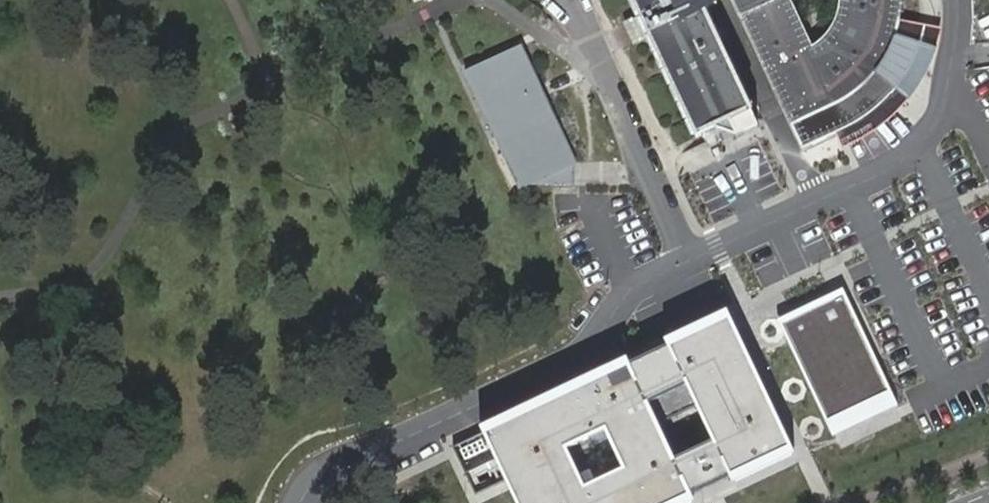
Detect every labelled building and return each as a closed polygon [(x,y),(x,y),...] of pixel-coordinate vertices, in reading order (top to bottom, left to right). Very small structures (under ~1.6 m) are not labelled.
[(697,139),(752,114),(705,11),(716,6),(713,0),(630,0),(697,139)] [(790,131),(846,105),(861,93),(868,87),(874,80),(885,65),(889,56),(897,39),(899,30),(902,11),(903,2),(903,0),(851,0),(851,4),(849,15),(846,27),(842,34),(836,43),(831,49),(826,54),(821,58),(811,63),(783,2),(786,0),(730,0),(790,131)] [(524,42),(463,69),(519,191),(530,186),(577,188),(579,162),(524,42)] [(843,286),(778,317),(828,423),(894,392),(843,286)] [(485,427),(521,502),(676,502),(796,446),(731,306),(485,427)]
